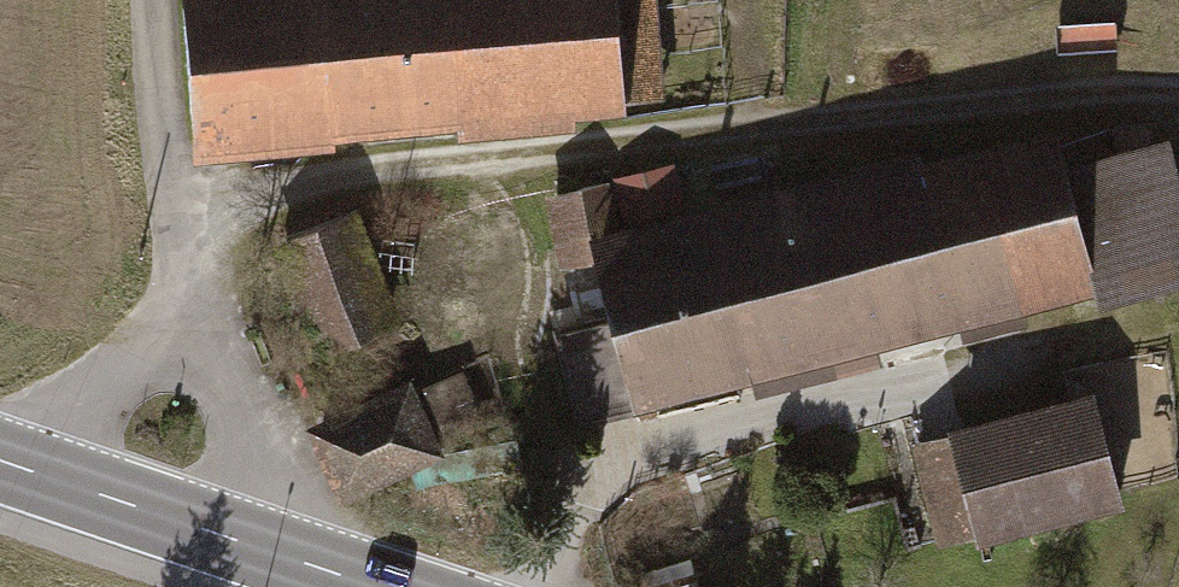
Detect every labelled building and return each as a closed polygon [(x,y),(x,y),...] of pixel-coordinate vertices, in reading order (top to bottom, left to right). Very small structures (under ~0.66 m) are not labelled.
[(671,110),(664,0),(186,0),(197,153),(351,143),(350,132),(671,110)] [(547,201),(567,275),(607,264),(620,316),(562,331),(589,432),(1112,293),(1115,303),(1178,286),(1178,187),(1165,136),(1066,163),(1056,125),(918,162),(915,151),(625,228),(613,183),(547,201)] [(313,360),(408,322),(365,215),(270,253),(313,360)] [(424,376),(316,423),(350,501),(458,455),(424,376)] [(1098,389),(960,426),(963,436),(914,449),(941,550),(989,537),(992,548),(1131,512),(1098,389)] [(642,570),(647,586),(698,586),(688,556),(642,570)]
